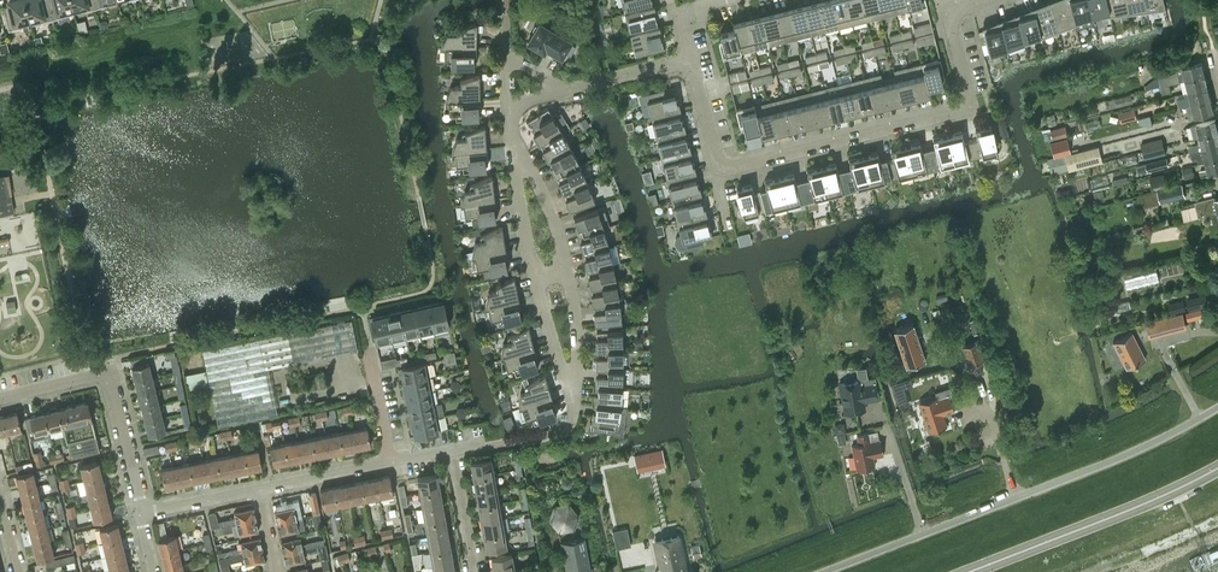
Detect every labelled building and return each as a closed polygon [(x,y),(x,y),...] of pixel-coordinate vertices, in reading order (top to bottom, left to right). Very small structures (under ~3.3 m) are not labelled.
[(24,0),(9,0),(8,0),(10,5),(3,7),(8,30),(20,27),(18,23),(30,20),(24,0)] [(30,20),(41,17),(42,22),(52,19),(48,0),(24,0),(30,20)] [(52,19),(63,16),(62,12),(73,9),(71,0),(48,0),(52,19)] [(73,9),(84,6),(85,11),(96,8),(94,0),(71,0),(73,9)] [(625,13),(652,6),(651,0),(621,0),(625,13)] [(817,2),(824,31),(838,27),(832,0),(824,0),(817,2)] [(852,24),(846,0),(832,0),(838,27),(852,24)] [(852,24),(866,20),(861,0),(846,0),(852,24)] [(880,17),(876,0),(861,0),(866,20),(880,17)] [(880,17),(894,13),(891,0),(876,0),(880,17)] [(908,10),(906,0),(891,0),(894,13),(908,10)] [(908,10),(927,6),(925,0),(906,0),(908,10)] [(1069,0),(1055,0),(1051,2),(1058,29),(1075,23),(1069,0)] [(1088,0),(1069,0),(1075,23),(1092,16),(1088,0)] [(1106,0),(1088,0),(1092,16),(1110,14),(1106,0)] [(1125,0),(1106,0),(1110,14),(1128,11),(1125,0)] [(1143,0),(1125,0),(1128,11),(1146,9),(1143,0)] [(1146,9),(1164,7),(1163,0),(1143,0),(1146,9)] [(810,34),(824,31),(817,2),(803,5),(810,34)] [(1058,29),(1051,2),(1034,8),(1041,36),(1058,29)] [(652,6),(625,13),(630,34),(658,27),(657,27),(655,17),(657,17),(654,5),(652,6)] [(803,5),(789,9),(796,38),(810,34),(803,5)] [(1041,36),(1034,8),(1017,15),(1024,42),(1041,36)] [(782,41),(796,38),(789,9),(775,12),(782,41)] [(775,12),(761,16),(768,45),(782,41),(775,12)] [(1017,15),(1000,21),(1007,49),(1024,42),(1017,15)] [(754,48),(768,45),(761,16),(747,19),(754,48)] [(1100,17),(1103,40),(1115,38),(1112,16),(1100,17)] [(732,23),(734,29),(734,28),(740,52),(741,52),(754,48),(747,19),(732,23)] [(1007,49),(1000,21),(983,28),(984,35),(989,55),(1002,50),(1006,49),(1007,49)] [(570,55),(576,46),(570,43),(571,41),(540,22),(539,24),(535,25),(532,29),(533,32),(528,42),(543,52),(545,48),(561,57),(565,52),(570,55)] [(442,45),(441,47),(444,47),(474,46),(473,39),(476,39),(477,23),(456,28),(457,33),(447,33),(446,35),(444,37),(443,40),(442,42),(442,45)] [(933,30),(931,23),(913,27),(915,35),(933,30)] [(658,27),(630,34),(635,56),(665,49),(664,47),(663,48),(660,38),(662,38),(659,26),(657,27),(658,27)] [(741,53),(741,52),(740,52),(734,28),(734,29),(720,32),(722,40),(718,41),(722,57),(741,53)] [(899,33),(901,38),(911,36),(910,30),(899,33)] [(901,38),(899,33),(889,36),(890,41),(901,38)] [(918,46),(935,41),(936,41),(934,34),(916,38),(918,46)] [(882,37),(871,40),(873,45),(883,43),(882,37)] [(873,45),(871,40),(861,43),(862,48),(873,45)] [(903,47),(902,42),(891,44),(892,50),(903,47)] [(854,44),(843,47),(845,52),(855,50),(854,44)] [(444,47),(444,60),(451,60),(451,67),(474,66),(474,46),(444,47)] [(884,46),(874,49),(875,54),(885,52),(884,46)] [(845,52),(843,47),(833,50),(834,55),(845,52)] [(875,54),(874,49),(863,51),(864,57),(875,54)] [(826,51),(815,54),(817,59),(827,57),(826,51)] [(856,53),(846,56),(847,61),(857,59),(856,53)] [(817,59),(815,54),(805,57),(806,62),(817,59)] [(847,61),(846,56),(835,59),(836,64),(847,61)] [(798,58),(787,61),(789,66),(799,64),(798,58)] [(921,63),(922,64),(922,63),(928,87),(942,83),(940,75),(944,74),(940,58),(921,63)] [(828,60),(818,63),(819,68),(829,66),(828,60)] [(789,66),(787,61),(777,64),(778,69),(789,66)] [(1180,81),(1186,79),(1205,75),(1202,62),(1177,68),(1180,81)] [(819,68),(818,63),(807,66),(808,71),(819,68)] [(922,63),(922,64),(908,67),(915,96),(930,92),(928,87),(922,63)] [(770,65),(759,68),(761,73),(771,71),(770,65)] [(800,67),(789,70),(791,75),(801,73),(800,67)] [(901,100),(915,96),(908,67),(893,71),(895,75),(901,100)] [(761,73),(759,68),(749,71),(750,76),(761,73)] [(745,70),(727,74),(729,82),(747,77),(745,70)] [(791,75),(789,70),(779,73),(780,78),(791,75)] [(446,98),(445,100),(448,100),(448,99),(477,97),(477,91),(480,90),(480,74),(460,80),(460,85),(450,86),(449,88),(448,90),(447,93),(446,95),(446,98)] [(772,74),(761,77),(763,82),(773,80),(772,74)] [(873,107),(887,103),(881,79),(882,79),(880,74),(866,78),(873,107)] [(895,75),(882,79),(881,79),(887,103),(901,100),(895,75)] [(1146,89),(1161,85),(1170,83),(1168,75),(1159,77),(1159,78),(1155,79),(1145,85),(1146,89)] [(1208,87),(1205,75),(1186,79),(1189,92),(1208,87)] [(763,82),(761,77),(751,80),(752,85),(763,82)] [(866,78),(852,81),(859,110),(873,107),(866,78)] [(731,93),(732,92),(749,88),(747,81),(729,85),(731,93)] [(839,89),(845,114),(859,110),(852,81),(837,85),(839,90),(839,89)] [(837,85),(824,88),(826,93),(825,93),(831,117),(845,114),(839,89),(839,90),(837,85)] [(647,104),(650,115),(678,109),(680,109),(677,97),(675,98),(673,88),(675,88),(674,87),(645,94),(642,95),(641,97),(642,103),(644,104),(647,104)] [(1211,99),(1208,87),(1189,92),(1184,93),(1185,96),(1178,98),(1180,107),(1186,105),(1192,104),(1211,99)] [(824,88),(810,92),(817,121),(831,117),(825,93),(826,93),(824,88)] [(803,124),(817,121),(810,92),(796,95),(803,124)] [(796,95),(782,99),(789,128),(803,124),(796,95)] [(1107,99),(1109,107),(1123,103),(1121,96),(1107,99)] [(448,99),(448,100),(449,113),(455,112),(456,120),(479,118),(477,97),(448,99)] [(768,102),(775,131),(789,128),(782,99),(768,102)] [(1192,104),(1186,105),(1190,118),(1214,112),(1211,99),(1192,104)] [(775,131),(768,102),(754,106),(760,129),(759,129),(761,135),(775,131)] [(745,133),(759,129),(760,129),(754,106),(754,105),(736,110),(740,125),(743,125),(745,133)] [(540,144),(562,131),(557,123),(548,108),(526,121),(536,137),(535,138),(539,145),(540,144)] [(650,115),(656,136),(683,130),(685,130),(682,118),(681,119),(678,109),(650,115)] [(1132,110),(1118,113),(1120,122),(1134,118),(1132,110)] [(1054,113),(1046,115),(1049,124),(1056,123),(1054,113)] [(1200,136),(1217,132),(1217,129),(1216,119),(1191,125),(1194,137),(1200,136)] [(978,140),(971,141),(975,158),(982,156),(982,157),(997,153),(996,152),(997,151),(998,151),(999,150),(1000,149),(1000,148),(1000,147),(1000,146),(999,146),(999,145),(998,144),(997,143),(996,143),(995,143),(994,143),(990,126),(990,125),(990,124),(989,124),(989,125),(982,127),(982,125),(974,127),(978,140)] [(451,153),(454,152),(484,148),(483,142),(486,142),(485,125),(461,133),(462,137),(456,138),(455,141),(454,143),(453,145),(452,148),(452,150),(451,153)] [(1052,139),(1067,135),(1064,126),(1050,129),(1052,139)] [(1052,139),(1050,127),(1043,129),(1045,141),(1052,139)] [(686,140),(683,130),(656,136),(661,157),(689,151),(690,151),(687,139),(686,140)] [(968,160),(975,158),(971,141),(965,143),(961,130),(954,132),(955,134),(947,135),(954,163),(969,160),(968,160)] [(540,144),(545,153),(544,153),(547,160),(548,160),(548,159),(571,148),(567,139),(562,131),(540,144)] [(1200,136),(1201,142),(1189,146),(1190,152),(1217,145),(1217,132),(1200,136)] [(939,167),(954,163),(947,135),(940,137),(940,136),(932,138),(935,146),(928,148),(933,168),(939,167)] [(1074,150),(1071,137),(1054,141),(1057,154),(1074,150)] [(1143,150),(1163,145),(1162,138),(1142,143),(1143,150)] [(912,144),(905,146),(912,174),(933,169),(933,168),(928,148),(921,149),(919,141),(912,143),(912,144)] [(1097,145),(1051,157),(1055,173),(1101,162),(1097,145)] [(1165,153),(1163,145),(1143,150),(1145,158),(1165,153)] [(1190,152),(1192,157),(1193,156),(1194,159),(1198,158),(1199,163),(1206,161),(1217,158),(1217,145),(1190,152)] [(893,161),(887,163),(891,179),(897,178),(912,174),(905,146),(898,148),(897,146),(890,148),(893,161)] [(454,152),(456,165),(462,164),(463,172),(486,169),(484,148),(454,152)] [(548,159),(548,160),(553,169),(552,169),(555,177),(557,176),(556,176),(579,165),(575,156),(571,148),(548,159)] [(694,172),(696,172),(693,160),(691,161),(689,151),(661,157),(666,179),(694,172)] [(870,155),(863,157),(870,185),(884,181),(891,179),(887,163),(886,158),(879,160),(877,151),(870,153),(870,155)] [(851,172),(845,173),(849,190),(854,188),(854,189),(870,185),(863,157),(856,158),(855,157),(848,159),(851,172)] [(1168,165),(1166,158),(1147,163),(1149,170),(1168,165)] [(1206,161),(1207,168),(1201,169),(1203,175),(1209,174),(1217,171),(1217,158),(1206,161)] [(828,165),(821,167),(828,195),(841,192),(849,190),(845,173),(838,175),(835,162),(828,164),(828,165)] [(563,193),(564,193),(564,192),(587,182),(583,173),(579,165),(556,176),(557,176),(561,185),(560,186),(563,193)] [(1192,166),(1183,168),(1186,179),(1194,177),(1192,166)] [(812,199),(828,195),(821,167),(814,169),(813,167),(806,169),(808,178),(802,180),(807,200),(812,199)] [(696,182),(694,172),(666,179),(672,200),(699,193),(699,194),(701,193),(698,182),(696,182)] [(786,176),(779,178),(786,206),(799,203),(799,202),(807,200),(802,180),(795,181),(793,173),(786,174),(786,176)] [(1164,174),(1150,177),(1152,186),(1166,183),(1164,174)] [(13,211),(11,201),(6,175),(0,176),(0,214),(13,211)] [(460,205),(463,204),(492,199),(491,193),(494,192),(492,176),(469,185),(470,189),(464,190),(463,193),(462,195),(462,197),(461,200),(461,202),(460,205)] [(769,210),(786,206),(779,178),(772,180),(771,178),(764,180),(766,189),(760,190),(761,194),(765,211),(769,210)] [(594,201),(595,200),(591,191),(587,182),(564,192),(564,193),(568,202),(566,202),(569,210),(583,205),(594,201)] [(756,213),(765,211),(761,194),(754,196),(751,183),(744,185),(744,186),(737,188),(736,188),(736,189),(737,189),(741,207),(740,207),(739,208),(738,209),(738,210),(738,211),(738,212),(738,213),(739,214),(740,215),(741,215),(742,215),(742,216),(743,215),(744,216),(756,213)] [(1183,185),(1158,191),(1161,202),(1185,196),(1183,185)] [(1071,188),(1056,192),(1058,199),(1073,196),(1071,188)] [(1101,189),(1093,191),(1096,201),(1104,199),(1101,189)] [(704,214),(705,215),(706,214),(703,203),(702,203),(699,194),(699,193),(672,200),(677,221),(704,214)] [(620,196),(614,197),(617,210),(624,208),(620,196)] [(1209,214),(1217,212),(1217,198),(1215,199),(1215,197),(1213,196),(1196,201),(1200,216),(1209,214)] [(463,204),(465,217),(471,216),(473,223),(496,220),(492,199),(463,204)] [(594,201),(583,205),(584,209),(588,207),(596,205),(594,201)] [(1182,206),(1185,218),(1199,214),(1196,203),(1182,206)] [(579,234),(603,227),(609,225),(606,216),(603,207),(590,211),(576,216),(573,217),(577,227),(575,227),(578,235),(579,235),(579,234)] [(584,209),(574,212),(576,216),(590,211),(588,207),(584,209)] [(1118,221),(1128,219),(1125,209),(1115,211),(1118,221)] [(1209,214),(1211,222),(1217,221),(1217,212),(1209,214)] [(707,224),(705,215),(704,214),(677,221),(680,235),(677,237),(675,241),(676,246),(679,248),(684,249),(704,244),(702,238),(712,235),(709,224),(707,224)] [(474,256),(503,249),(502,243),(505,242),(502,226),(480,237),(481,241),(475,242),(474,244),(473,247),(472,249),(472,252),(472,254),(471,257),(474,256)] [(579,234),(579,235),(582,244),(581,245),(583,253),(584,252),(608,246),(606,236),(603,227),(579,234)] [(749,232),(737,235),(740,245),(751,242),(749,232)] [(1134,233),(1097,242),(1099,251),(1136,242),(1134,233)] [(1195,245),(1197,252),(1217,247),(1217,240),(1195,245)] [(584,252),(586,262),(585,262),(587,270),(588,270),(588,269),(613,264),(611,255),(608,246),(584,252)] [(474,256),(477,269),(483,267),(485,274),(507,270),(503,249),(474,256)] [(590,288),(591,288),(591,287),(616,283),(615,273),(613,264),(588,269),(588,270),(590,280),(589,280),(590,288)] [(1126,285),(1160,282),(1159,268),(1125,272),(1126,285)] [(485,305),(485,308),(488,307),(516,299),(515,293),(517,292),(514,276),(496,286),(497,290),(488,293),(487,295),(486,298),(486,300),(485,303),(485,305)] [(594,305),(619,302),(619,299),(618,292),(616,283),(591,287),(591,288),(593,298),(592,298),(593,306),(594,306),(594,305)] [(1190,309),(1209,305),(1207,297),(1205,295),(1188,299),(1190,309)] [(488,307),(491,320),(497,318),(499,325),(521,319),(516,299),(488,307)] [(1170,313),(1186,310),(1184,301),(1168,305),(1170,313)] [(438,302),(428,305),(434,332),(449,329),(443,303),(438,304),(438,302)] [(594,305),(594,306),(595,315),(594,316),(595,324),(621,321),(620,311),(619,302),(594,305)] [(414,310),(420,336),(434,332),(428,305),(418,307),(418,309),(414,310)] [(1206,306),(1184,312),(1187,319),(1198,317),(1198,316),(1201,315),(1201,313),(1205,312),(1205,311),(1207,310),(1206,306)] [(400,311),(406,339),(420,336),(414,310),(410,311),(410,309),(400,311)] [(386,316),(392,342),(406,339),(400,311),(390,314),(390,315),(386,316)] [(392,342),(386,316),(382,317),(382,315),(369,318),(372,329),(374,328),(378,346),(392,342)] [(1153,322),(1156,334),(1171,330),(1168,318),(1153,322)] [(202,350),(217,426),(278,413),(269,368),(358,350),(351,319),(202,350)] [(978,319),(970,321),(974,335),(983,332),(978,319)] [(913,323),(894,329),(906,366),(911,364),(920,362),(925,360),(921,346),(917,334),(913,323)] [(501,358),(503,357),(532,348),(530,342),(532,341),(528,325),(507,337),(509,341),(503,343),(502,345),(501,348),(501,351),(501,353),(501,356),(501,358)] [(596,350),(597,350),(623,349),(622,340),(622,330),(596,331),(597,342),(596,342),(596,350)] [(1113,341),(1126,368),(1145,359),(1131,332),(1113,341)] [(977,340),(962,345),(969,364),(984,359),(977,340)] [(503,357),(507,370),(513,368),(515,375),(538,368),(532,348),(503,357)] [(596,368),(597,368),(623,368),(623,359),(623,349),(597,350),(597,360),(596,360),(596,368)] [(147,355),(130,360),(132,366),(149,362),(147,355)] [(396,359),(396,357),(380,360),(382,368),(397,365),(396,359)] [(132,366),(136,380),(152,376),(149,362),(132,366)] [(405,381),(430,376),(427,362),(398,368),(399,373),(400,373),(403,373),(405,381)] [(865,367),(856,369),(858,379),(867,378),(865,367)] [(595,386),(596,386),(622,388),(622,378),(623,368),(597,368),(597,378),(595,378),(595,386)] [(519,408),(521,407),(521,406),(549,396),(547,390),(550,389),(545,373),(529,384),(524,387),(526,390),(520,393),(519,396),(519,399),(519,402),(519,405),(519,408)] [(316,381),(315,374),(307,376),(308,383),(316,381)] [(139,394),(156,390),(152,376),(136,380),(139,394)] [(403,391),(404,396),(433,389),(430,376),(405,381),(406,390),(403,391)] [(839,383),(845,413),(865,410),(863,401),(879,398),(875,377),(839,383)] [(891,386),(898,404),(908,400),(904,388),(912,385),(910,377),(891,384),(891,386)] [(593,404),(595,404),(620,407),(621,397),(622,388),(596,386),(595,396),(594,396),(593,404)] [(408,400),(410,408),(431,404),(436,403),(433,389),(404,396),(404,400),(405,400),(408,400)] [(142,408),(159,403),(156,390),(139,394),(142,408)] [(949,394),(937,398),(937,396),(918,402),(928,432),(947,426),(943,414),(954,411),(949,394)] [(521,406),(521,407),(526,419),(532,417),(534,424),(556,416),(549,396),(521,406)] [(88,401),(59,409),(63,426),(71,458),(100,451),(88,401)] [(146,421),(162,417),(159,403),(142,408),(146,421)] [(408,418),(409,422),(434,417),(431,404),(410,408),(412,417),(409,418),(408,418)] [(627,407),(620,407),(595,404),(594,414),(592,414),(590,430),(623,435),(627,407)] [(45,412),(51,435),(51,436),(57,435),(55,428),(63,426),(59,409),(58,409),(56,406),(52,407),(51,411),(45,412)] [(30,440),(51,435),(45,412),(44,412),(42,410),(38,411),(37,414),(31,416),(25,418),(30,440)] [(188,411),(182,413),(184,424),(190,423),(188,411)] [(3,415),(7,432),(21,428),(17,412),(3,415)] [(9,438),(7,432),(3,415),(0,416),(0,440),(9,438)] [(438,416),(434,417),(409,422),(410,427),(411,427),(414,426),(416,436),(441,430),(438,416)] [(162,417),(146,421),(149,435),(166,431),(162,417)] [(840,423),(835,424),(836,433),(845,431),(844,426),(840,423)] [(367,427),(353,429),(357,448),(371,445),(367,427)] [(343,450),(357,448),(353,429),(339,432),(343,450)] [(857,470),(874,466),(872,457),(883,455),(880,439),(879,439),(877,430),(857,434),(859,444),(852,445),(857,470)] [(329,453),(343,450),(339,432),(326,435),(329,453)] [(844,433),(837,435),(839,443),(845,441),(844,433)] [(316,456),(329,453),(326,435),(312,438),(316,456)] [(302,459),(316,456),(312,438),(298,441),(302,459)] [(284,444),(288,462),(302,459),(298,441),(284,444)] [(274,464),(288,462),(284,444),(270,446),(274,464)] [(258,449),(244,452),(248,470),(262,467),(258,449)] [(665,461),(662,449),(633,455),(636,467),(644,465),(643,459),(655,456),(656,462),(665,461)] [(37,466),(44,464),(41,450),(34,452),(37,466)] [(62,452),(55,454),(57,461),(64,459),(62,452)] [(248,470),(244,452),(231,454),(234,473),(248,470)] [(50,463),(57,461),(55,454),(49,456),(50,463)] [(231,454),(217,457),(221,475),(234,473),(231,454)] [(6,474),(16,471),(15,466),(12,455),(9,456),(10,461),(3,463),(6,474)] [(221,475),(217,457),(203,460),(207,478),(221,475)] [(473,477),(494,473),(491,458),(471,462),(473,477)] [(203,460),(189,463),(193,481),(207,478),(203,460)] [(80,465),(84,479),(102,475),(98,461),(80,465)] [(15,466),(16,471),(33,467),(31,462),(15,466)] [(189,463),(176,466),(179,484),(193,481),(189,463)] [(165,487),(179,484),(176,466),(161,469),(165,487)] [(20,489),(36,485),(33,471),(16,475),(20,489)] [(473,477),(476,491),(496,488),(494,473),(473,477)] [(420,492),(440,489),(437,474),(417,477),(420,492)] [(102,475),(84,479),(87,493),(105,489),(102,475)] [(376,478),(379,496),(393,493),(390,475),(376,478)] [(376,478),(362,481),(365,499),(379,496),(376,478)] [(352,502),(365,499),(362,481),(348,484),(352,502)] [(348,484),(334,487),(338,505),(352,502),(348,484)] [(40,499),(36,485),(20,489),(23,504),(40,499)] [(324,508),(338,505),(334,487),(320,489),(324,508)] [(496,488),(476,491),(479,506),(499,502),(496,488)] [(87,493),(91,507),(109,502),(105,489),(87,493)] [(440,489),(420,492),(422,507),(443,503),(440,489)] [(315,492),(309,493),(313,511),(319,509),(315,492)] [(274,511),(277,523),(301,517),(302,517),(299,500),(287,502),(286,498),(280,499),(281,503),(275,505),(277,511),(274,511)] [(27,518),(43,513),(40,499),(23,504),(27,518)] [(112,516),(109,502),(91,507),(94,521),(112,516)] [(481,521),(502,517),(499,502),(479,506),(481,521)] [(554,502),(553,527),(577,529),(578,504),(554,502)] [(443,503),(422,507),(425,522),(445,518),(443,503)] [(223,526),(256,519),(254,507),(234,512),(235,517),(223,520),(224,526),(222,526),(223,526)] [(212,528),(219,527),(216,512),(208,514),(212,528)] [(30,532),(47,527),(43,513),(27,518),(30,532)] [(301,517),(277,523),(279,534),(305,528),(302,517),(301,517)] [(484,536),(504,532),(502,517),(481,521),(484,536)] [(445,518),(425,522),(428,536),(448,533),(445,518)] [(259,530),(256,519),(223,526),(224,533),(234,530),(234,529),(238,528),(239,534),(259,530)] [(158,539),(162,553),(178,549),(175,535),(167,537),(163,521),(156,523),(160,539),(158,539)] [(103,542),(121,537),(118,523),(100,528),(103,542)] [(617,547),(632,544),(628,525),(613,529),(617,547)] [(216,534),(223,532),(222,526),(214,528),(216,534)] [(34,546),(50,542),(47,527),(30,532),(34,546)] [(507,547),(504,532),(484,536),(487,551),(507,547)] [(197,545),(205,543),(210,541),(208,533),(203,535),(203,538),(196,539),(197,545)] [(448,533),(428,536),(430,551),(450,547),(448,533)] [(658,567),(655,571),(691,571),(690,571),(686,571),(678,535),(654,540),(660,566),(658,567)] [(121,537),(103,542),(106,555),(124,551),(121,537)] [(219,558),(220,558),(263,548),(260,537),(241,541),(242,548),(237,549),(236,548),(229,549),(229,550),(221,552),(220,547),(224,546),(223,541),(216,543),(218,553),(219,558)] [(281,541),(283,552),(308,547),(324,543),(323,539),(307,542),(307,543),(302,544),(300,537),(281,541)] [(566,571),(590,571),(584,537),(561,542),(566,571)] [(50,542),(34,546),(37,560),(54,556),(50,542)] [(308,547),(283,552),(286,564),(305,560),(304,552),(309,551),(309,553),(318,551),(320,560),(329,558),(325,543),(308,547)] [(690,546),(693,556),(701,554),(699,544),(690,546)] [(450,547),(430,551),(433,566),(453,562),(450,547)] [(220,558),(219,558),(222,571),(230,571),(228,563),(245,559),(246,564),(265,560),(263,548),(220,558)] [(182,563),(178,549),(162,553),(165,567),(182,563)] [(124,551),(106,555),(110,569),(128,565),(124,551)] [(514,569),(512,553),(491,557),(494,571),(495,571),(514,569)] [(60,558),(61,564),(76,560),(74,555),(60,558)] [(47,567),(61,564),(60,558),(46,562),(47,567)] [(453,562),(433,566),(434,571),(455,571),(453,562)] [(166,571),(184,571),(182,563),(165,567),(166,571)]
